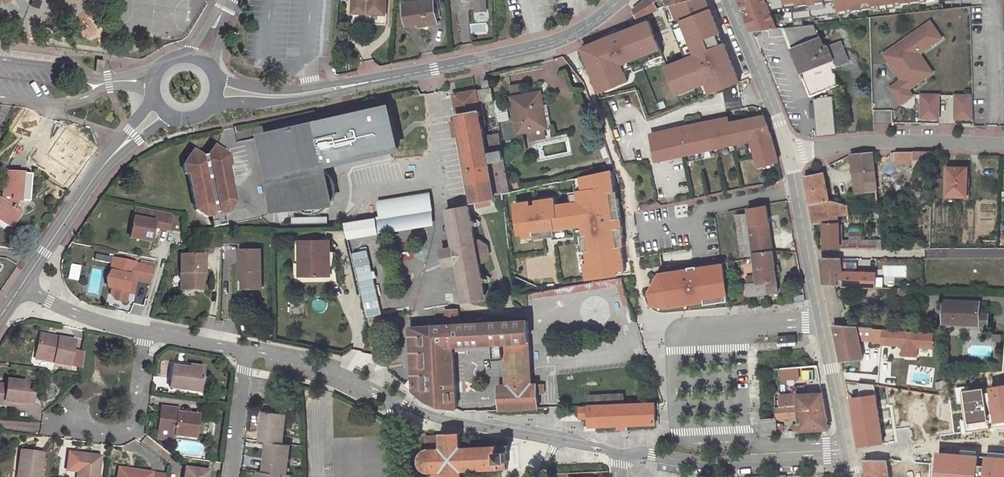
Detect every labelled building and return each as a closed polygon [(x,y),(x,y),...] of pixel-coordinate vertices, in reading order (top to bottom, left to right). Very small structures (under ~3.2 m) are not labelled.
[(353,3),(352,13),(385,14),(386,0),(353,0),(353,3)] [(403,5),(407,25),(417,24),(418,28),(424,27),(424,25),(437,23),(433,0),(429,0),(403,5)] [(688,0),(647,0),(635,10),(638,15),(640,17),(670,4),(688,0)] [(670,4),(683,37),(687,36),(695,56),(690,58),(669,66),(678,88),(689,83),(692,90),(710,82),(714,93),(743,81),(714,8),(713,9),(710,0),(688,0),(670,4)] [(767,0),(741,0),(753,31),(778,28),(771,10),(767,0)] [(785,0),(767,0),(771,10),(773,9),(786,7),(785,0)] [(786,7),(792,6),(794,26),(802,25),(801,17),(838,13),(838,10),(836,0),(785,0),(786,7)] [(838,10),(845,9),(846,12),(878,7),(877,4),(885,3),(893,2),(894,5),(919,1),(929,0),(836,0),(838,10)] [(593,64),(589,65),(600,93),(618,85),(616,79),(625,75),(624,71),(621,64),(629,61),(632,68),(663,56),(649,21),(627,30),(629,33),(619,37),(618,34),(586,46),(593,64)] [(929,21),(882,53),(895,72),(898,71),(903,78),(900,80),(889,87),(900,103),(912,95),(908,88),(921,79),(908,60),(918,53),(941,38),(929,21)] [(784,27),(792,49),(820,38),(813,24),(802,25),(794,26),(786,27),(784,27)] [(687,36),(683,37),(681,38),(690,58),(695,56),(687,36)] [(834,68),(850,61),(842,41),(825,48),(821,38),(820,38),(792,49),(811,95),(840,84),(834,68)] [(582,48),(589,65),(593,64),(586,46),(582,48)] [(908,60),(921,79),(931,72),(918,53),(908,60)] [(103,60),(96,59),(94,70),(102,71),(103,60)] [(629,61),(621,64),(624,71),(632,68),(629,61)] [(628,81),(625,75),(616,79),(618,85),(628,81)] [(484,87),(492,86),(491,79),(483,80),(484,87)] [(511,85),(513,97),(522,95),(520,83),(511,85)] [(689,83),(678,88),(680,94),(692,90),(689,83)] [(503,193),(510,192),(498,133),(484,136),(479,103),(495,100),(492,88),(454,96),(459,120),(461,135),(473,202),(495,198),(495,195),(503,193)] [(539,107),(542,106),(540,92),(522,95),(513,97),(519,132),(529,131),(542,128),(539,107)] [(843,95),(812,97),(814,134),(845,132),(843,95)] [(937,95),(920,95),(920,118),(937,118),(937,95)] [(971,95),(954,95),(954,118),(971,118),(971,95)] [(548,105),(542,106),(539,107),(542,128),(544,128),(552,127),(548,105)] [(388,108),(269,135),(274,158),(265,160),(274,195),(283,194),(286,210),(296,208),(300,211),(306,213),(313,213),(319,211),(324,209),(328,205),(331,201),(332,198),(334,193),(334,188),(333,183),(332,178),(329,174),(327,171),(325,172),(324,165),(397,149),(388,108)] [(777,162),(766,115),(727,124),(717,126),(710,128),(715,148),(752,139),(758,167),(777,162)] [(461,135),(459,120),(453,121),(455,135),(461,135)] [(74,176),(94,145),(64,126),(45,156),(74,176)] [(542,128),(529,131),(530,140),(545,137),(544,128),(542,128)] [(699,152),(694,132),(681,135),(679,128),(651,135),(658,162),(699,152)] [(715,148),(710,128),(694,132),(699,152),(715,148)] [(532,145),(536,162),(573,155),(569,138),(532,145)] [(221,158),(223,154),(213,147),(209,156),(200,157),(192,151),(183,165),(185,173),(189,176),(196,209),(206,217),(213,215),(212,213),(220,212),(220,214),(228,213),(233,203),(226,167),(222,164),(221,158)] [(933,152),(917,153),(917,160),(917,167),(932,167),(933,152)] [(917,153),(891,154),(891,161),(917,160),(917,153)] [(872,154),(851,155),(855,194),(876,192),(872,154)] [(967,168),(947,167),(946,196),(965,197),(965,181),(966,181),(967,168)] [(530,201),(515,203),(519,234),(533,232),(534,235),(541,234),(541,238),(556,236),(555,233),(555,229),(564,228),(575,226),(583,225),(584,235),(582,235),(583,243),(584,251),(587,251),(589,263),(585,264),(587,279),(618,274),(617,270),(624,269),(620,238),(620,237),(615,238),(614,229),(620,229),(620,228),(618,219),(621,218),(618,198),(615,198),(614,191),(611,169),(582,176),(584,190),(579,191),(580,202),(556,205),(555,198),(536,200),(537,205),(531,205),(530,201)] [(805,176),(811,204),(829,200),(821,169),(810,174),(811,175),(805,176)] [(30,174),(4,172),(2,197),(0,200),(0,220),(10,227),(19,213),(14,209),(18,200),(28,201),(30,174)] [(431,192),(377,200),(379,217),(376,218),(378,235),(434,225),(433,208),(431,192)] [(877,203),(876,192),(855,194),(851,194),(852,204),(877,203)] [(810,204),(814,224),(824,224),(824,248),(840,248),(859,248),(877,248),(876,240),(839,240),(836,216),(849,215),(847,205),(829,200),(811,204),(810,204)] [(170,213),(135,206),(129,237),(149,241),(152,226),(167,229),(170,213)] [(754,252),(773,251),(766,206),(748,208),(749,216),(754,252)] [(479,262),(475,241),(469,207),(448,210),(450,225),(448,225),(447,227),(448,229),(449,230),(452,230),(455,247),(452,248),(449,249),(447,250),(447,252),(446,254),(447,257),(447,260),(448,262),(450,263),(452,265),(458,264),(461,281),(459,281),(458,282),(457,283),(458,286),(459,287),(462,288),(465,301),(485,298),(479,262)] [(754,252),(749,216),(738,217),(743,254),(754,252)] [(376,218),(345,223),(347,231),(348,240),(378,235),(376,218)] [(584,235),(583,225),(575,226),(577,244),(583,243),(582,235),(584,235)] [(620,229),(614,229),(615,238),(620,237),(620,238),(624,238),(623,235),(622,227),(620,228),(620,229)] [(480,240),(475,241),(479,262),(485,261),(489,254),(488,246),(480,240)] [(328,277),(327,242),(303,242),(304,277),(328,277)] [(446,266),(452,265),(450,263),(448,262),(447,260),(447,257),(446,254),(447,252),(447,250),(449,249),(452,248),(443,249),(446,266)] [(261,249),(239,249),(239,274),(242,274),(242,279),(242,288),(261,288),(261,249)] [(384,314),(370,250),(353,253),(368,318),(384,314)] [(587,251),(584,251),(578,252),(580,264),(585,264),(589,263),(587,251)] [(754,252),(757,275),(758,283),(747,284),(748,295),(777,292),(773,251),(754,252)] [(204,254),(180,254),(180,289),(201,289),(201,278),(201,272),(204,272),(204,254)] [(150,283),(154,267),(134,263),(134,262),(112,258),(109,272),(112,272),(109,287),(111,288),(110,294),(115,301),(125,302),(127,293),(127,291),(133,292),(135,280),(150,283)] [(823,285),(842,285),(842,287),(875,288),(876,275),(876,273),(842,272),(841,258),(821,258),(823,285)] [(728,295),(722,263),(697,268),(697,269),(689,270),(689,269),(660,274),(660,277),(661,283),(655,284),(654,284),(655,292),(657,304),(657,307),(668,305),(668,307),(705,301),(705,299),(716,297),(728,295)] [(78,281),(80,266),(70,265),(68,280),(78,281)] [(758,283),(757,275),(746,276),(747,284),(758,283)] [(629,323),(637,321),(636,319),(623,279),(532,291),(533,299),(616,287),(629,323)] [(944,300),(943,323),(987,325),(988,314),(979,313),(979,302),(944,300)] [(454,408),(456,409),(453,345),(494,342),(504,342),(509,341),(511,385),(499,386),(500,410),(539,408),(538,400),(544,400),(544,385),(537,385),(537,384),(532,384),(532,378),(529,341),(528,320),(460,325),(459,309),(445,310),(446,325),(411,328),(414,376),(407,386),(415,392),(427,402),(439,406),(454,408)] [(833,325),(841,361),(863,359),(859,340),(857,327),(833,325)] [(857,327),(859,340),(872,340),(872,328),(857,327)] [(892,330),(872,328),(872,340),(872,343),(891,344),(891,343),(892,330)] [(933,348),(933,333),(892,330),(891,343),(903,344),(902,355),(916,356),(917,347),(933,348)] [(55,355),(55,359),(54,362),(70,365),(82,367),(84,351),(73,349),(75,340),(41,334),(37,352),(55,355)] [(504,342),(494,342),(495,360),(505,360),(504,342)] [(374,347),(377,361),(387,359),(384,345),(374,347)] [(189,370),(190,368),(173,367),(170,387),(200,391),(202,371),(189,370)] [(814,369),(803,370),(803,380),(814,380),(814,369)] [(798,370),(782,370),(782,379),(799,379),(798,370)] [(12,405),(22,407),(23,401),(32,402),(35,384),(7,380),(6,385),(0,385),(0,404),(4,405),(4,400),(12,401),(12,405)] [(961,392),(967,432),(990,429),(989,422),(996,421),(997,428),(1003,427),(1003,385),(991,387),(991,388),(984,389),(984,388),(964,391),(964,392),(961,392)] [(826,418),(824,392),(779,395),(780,406),(791,406),(799,405),(815,404),(815,419),(826,418)] [(600,405),(623,405),(623,394),(589,396),(589,398),(600,398),(600,405)] [(859,447),(863,447),(883,444),(876,399),(876,394),(875,394),(851,397),(859,447)] [(655,404),(623,405),(600,405),(589,406),(590,426),(656,423),(655,404)] [(826,429),(826,418),(815,419),(815,404),(799,405),(799,415),(800,423),(792,424),(792,431),(826,429)] [(799,405),(791,406),(791,416),(799,415),(799,405)] [(780,406),(776,407),(777,418),(792,417),(791,416),(791,406),(780,406)] [(174,410),(174,408),(161,407),(158,429),(176,431),(175,435),(195,437),(198,415),(178,413),(178,411),(174,410)] [(282,443),(285,413),(268,411),(267,418),(263,417),(260,440),(268,441),(272,442),(282,443)] [(762,432),(777,431),(777,418),(761,419),(762,432)] [(175,442),(175,435),(176,431),(158,429),(157,440),(175,442)] [(433,473),(433,476),(468,476),(468,474),(468,471),(501,469),(513,468),(512,445),(467,447),(466,434),(431,435),(432,450),(426,451),(422,455),(420,459),(421,465),(423,469),(427,473),(433,473)] [(280,473),(286,474),(289,444),(282,443),(272,442),(272,448),(267,447),(264,471),(280,473)] [(20,476),(39,476),(42,454),(20,451),(18,470),(21,470),(20,476)] [(80,454),(77,476),(97,476),(100,457),(80,454)] [(938,458),(937,476),(1003,476),(1003,458),(949,454),(949,459),(938,458)] [(865,460),(867,474),(888,473),(887,460),(865,460)] [(186,468),(185,476),(207,476),(208,471),(186,468)]
